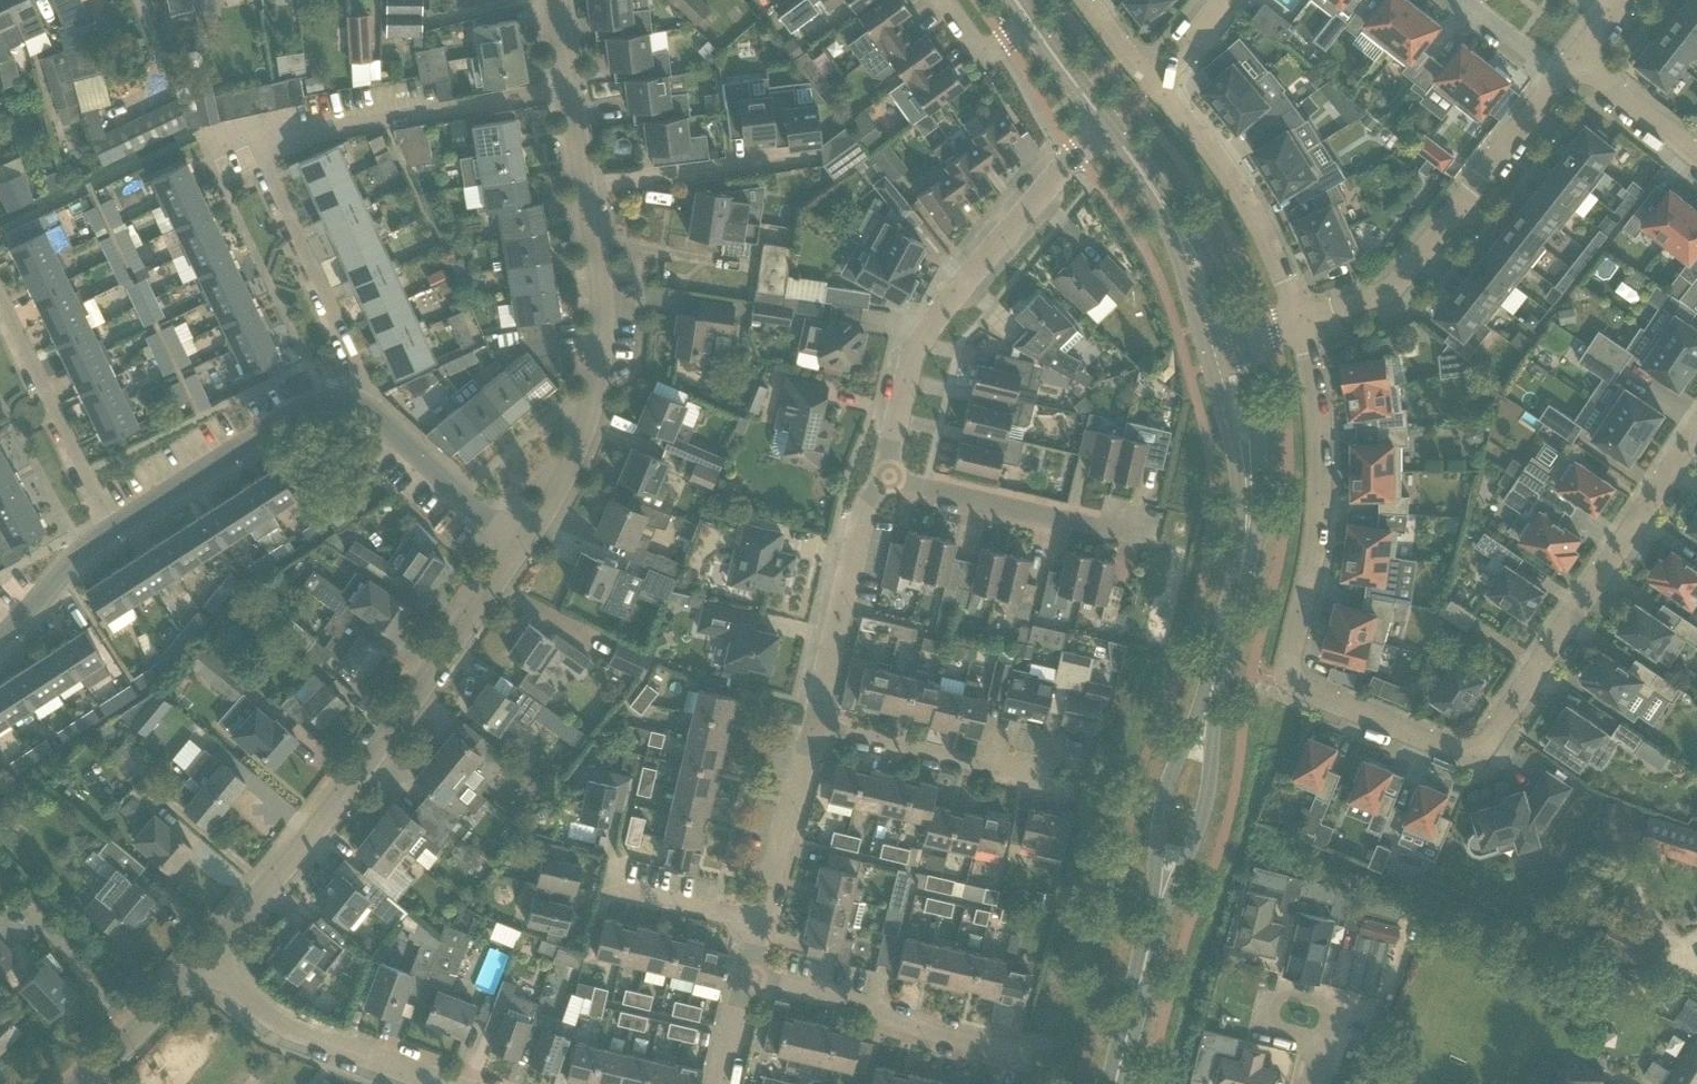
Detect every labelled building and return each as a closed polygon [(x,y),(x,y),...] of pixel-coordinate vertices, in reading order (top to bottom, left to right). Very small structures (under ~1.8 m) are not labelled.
[(8,0),(0,0),(0,70),(1,73),(17,69),(13,55),(10,56),(7,48),(26,39),(17,21),(8,0)] [(17,21),(26,39),(45,31),(36,12),(37,12),(32,0),(8,0),(17,21)] [(64,25),(64,26),(58,27),(65,51),(73,82),(104,73),(101,60),(90,17),(82,0),(52,0),(64,25)] [(170,15),(194,10),(192,0),(167,0),(170,15)] [(194,10),(215,6),(216,6),(215,0),(192,0),(194,10)] [(422,21),(423,0),(388,0),(387,22),(422,21)] [(648,33),(652,32),(648,7),(631,10),(630,0),(587,0),(589,16),(593,15),(596,39),(606,38),(648,33)] [(701,0),(670,0),(695,24),(710,9),(701,0)] [(779,16),(790,31),(818,11),(812,4),(817,0),(801,0),(779,16)] [(831,9),(843,0),(824,0),(831,9)] [(854,11),(869,0),(846,0),(854,11)] [(863,33),(848,44),(861,63),(899,36),(891,26),(910,12),(902,0),(882,0),(859,17),(868,30),(863,33)] [(1144,21),(1148,19),(1150,22),(1164,11),(1162,8),(1172,0),(1128,0),(1144,21)] [(1329,6),(1336,11),(1349,22),(1363,3),(1359,0),(1333,0),(1329,6)] [(1349,22),(1346,26),(1358,36),(1363,30),(1385,47),(1417,7),(1409,0),(1385,0),(1376,11),(1364,2),(1363,3),(1349,22)] [(1684,7),(1696,17),(1696,0),(1689,0),(1684,7)] [(1264,4),(1252,19),(1268,31),(1284,44),(1294,31),(1289,27),(1291,26),(1264,4)] [(215,6),(194,10),(198,28),(214,24),(213,19),(217,18),(215,6)] [(1441,25),(1417,7),(1385,47),(1407,65),(1403,71),(1415,81),(1434,57),(1422,48),(1441,25)] [(1669,26),(1696,48),(1696,17),(1684,7),(1669,26)] [(1326,51),(1346,26),(1349,22),(1336,11),(1313,40),(1326,51)] [(370,15),(347,16),(350,62),(373,61),(370,15)] [(489,24),(476,26),(481,55),(520,49),(515,20),(497,23),(489,24)] [(387,22),(386,38),(413,38),(422,38),(422,21),(387,22)] [(1652,43),(1683,68),(1696,50),(1696,48),(1669,26),(1655,44),(1652,42),(1652,43)] [(648,33),(606,38),(608,58),(612,58),(615,81),(625,80),(667,75),(671,74),(668,50),(650,52),(648,33)] [(899,36),(861,63),(871,77),(882,78),(890,72),(896,68),(905,79),(905,81),(922,68),(941,55),(926,33),(907,47),(899,36)] [(792,37),(781,46),(790,60),(802,51),(792,37)] [(708,40),(698,50),(705,57),(715,47),(708,40)] [(1434,57),(1415,81),(1428,91),(1433,85),(1455,102),(1487,62),(1464,43),(1445,67),(1434,57)] [(1683,68),(1652,43),(1636,63),(1645,69),(1642,73),(1653,81),(1656,78),(1668,87),(1683,68)] [(1203,69),(1214,81),(1204,90),(1204,91),(1201,93),(1210,103),(1213,101),(1221,110),(1258,79),(1229,46),(1203,69)] [(444,47),(431,49),(436,82),(450,79),(444,47)] [(431,49),(416,52),(422,84),(436,82),(431,49)] [(481,55),(471,57),(476,86),(497,82),(508,80),(525,78),(524,74),(528,73),(526,61),(522,62),(520,49),(481,55)] [(1316,50),(1309,58),(1316,63),(1322,55),(1316,50)] [(84,120),(65,51),(40,59),(57,109),(62,127),(84,120)] [(819,69),(806,51),(793,61),(807,78),(819,69)] [(304,52),(276,56),(279,73),(305,69),(304,52)] [(1495,68),(1487,62),(1455,102),(1478,121),(1512,78),(1496,66),(1495,68)] [(905,79),(899,84),(889,91),(913,123),(964,86),(949,65),(929,79),(922,68),(905,81),(905,79)] [(1314,68),(1306,75),(1317,89),(1326,82),(1318,72),(1317,73),(1314,68)] [(819,69),(807,78),(809,81),(819,93),(830,85),(819,69)] [(322,74),(304,78),(307,92),(324,88),(322,74)] [(669,94),(667,75),(625,80),(627,100),(631,99),(634,124),(644,122),(686,117),(690,117),(687,92),(669,94)] [(305,103),(300,76),(285,79),(291,106),(305,103)] [(291,106),(285,79),(270,82),(276,109),(291,106)] [(1258,79),(1221,110),(1239,131),(1257,115),(1265,127),(1295,105),(1285,91),(1275,100),(1258,79)] [(774,137),(769,95),(750,97),(748,80),(723,83),(730,138),(754,136),(754,139),(774,137)] [(843,86),(839,80),(821,93),(834,110),(846,100),(838,89),(843,86)] [(196,108),(181,112),(186,127),(186,126),(187,128),(219,121),(213,94),(211,81),(192,84),(196,108)] [(1329,81),(1320,87),(1331,100),(1341,91),(1329,81)] [(276,109),(270,82),(256,85),(262,112),(276,109)] [(256,85),(242,88),(248,115),(262,112),(256,85)] [(242,88),(228,91),(233,118),(248,115),(242,88)] [(769,95),(774,137),(775,147),(799,144),(800,148),(821,145),(816,103),(795,106),(793,88),(768,91),(769,95)] [(228,91),(213,94),(219,121),(233,118),(228,91)] [(718,93),(704,95),(706,114),(720,112),(718,93)] [(186,127),(181,112),(177,98),(161,106),(173,132),(186,127)] [(1274,139),(1254,152),(1268,175),(1309,149),(1295,127),(1306,120),(1295,105),(1265,127),(1274,139)] [(173,132),(161,106),(149,111),(161,138),(173,132)] [(1000,107),(982,120),(980,122),(984,127),(971,137),(972,138),(973,137),(989,159),(998,172),(1019,157),(1005,138),(1016,130),(1020,137),(1021,136),(1000,107)] [(161,138),(149,111),(137,117),(149,144),(161,138)] [(862,112),(846,124),(857,139),(874,127),(862,112)] [(1370,114),(1363,123),(1371,129),(1378,120),(1370,114)] [(149,144),(137,117),(125,123),(137,149),(149,144)] [(688,136),(686,117),(644,122),(646,142),(650,142),(653,166),(709,159),(706,134),(688,136)] [(477,156),(520,149),(516,119),(472,126),(477,156)] [(125,123),(113,128),(125,155),(137,149),(125,123)] [(427,124),(410,127),(417,165),(433,163),(427,124)] [(1587,125),(1571,145),(1606,172),(1601,167),(1616,148),(1606,141),(1609,137),(1598,129),(1595,132),(1587,125)] [(417,165),(410,127),(394,130),(395,138),(406,167),(417,165)] [(125,155),(113,128),(101,134),(113,161),(125,155)] [(113,161),(101,134),(88,140),(100,166),(113,161)] [(1425,134),(1414,148),(1428,158),(1436,165),(1443,170),(1453,157),(1425,134)] [(374,156),(389,150),(382,135),(367,142),(374,156)] [(972,138),(954,151),(947,140),(933,150),(945,166),(946,165),(962,188),(962,189),(971,201),(992,186),(978,167),(989,159),(973,137),(972,138)] [(840,175),(834,179),(835,181),(862,161),(869,156),(857,140),(823,165),(824,166),(831,161),(840,175)] [(342,153),(347,150),(343,142),(289,166),(294,176),(303,172),(313,194),(352,176),(342,153)] [(888,143),(872,156),(876,162),(881,169),(898,156),(888,143)] [(1606,172),(1571,145),(1570,146),(1573,147),(1558,165),(1591,191),(1606,172)] [(525,177),(520,149),(477,156),(482,184),(525,177)] [(1309,149),(1268,175),(1275,186),(1272,188),(1279,199),(1282,197),(1282,198),(1294,191),(1301,202),(1312,197),(1338,183),(1347,178),(1336,160),(1321,169),(1309,149)] [(389,150),(374,156),(385,179),(399,172),(389,150)] [(869,156),(862,161),(867,169),(876,162),(872,156),(870,155),(869,156)] [(1436,165),(1428,158),(1419,169),(1428,176),(1436,165)] [(187,162),(152,179),(159,192),(155,194),(161,206),(199,187),(187,162)] [(946,165),(945,166),(927,179),(931,185),(918,195),(944,231),(965,215),(951,196),(962,189),(962,188),(946,165)] [(1591,191),(1558,165),(1552,173),(1550,172),(1541,183),(1576,210),(1591,191)] [(0,179),(0,194),(7,212),(33,200),(30,192),(24,169),(9,174),(0,179)] [(46,193),(65,184),(59,171),(42,177),(46,193)] [(901,219),(913,208),(885,174),(872,184),(901,219)] [(352,176),(313,194),(324,218),(315,222),(318,228),(372,204),(368,196),(362,198),(352,176)] [(482,184),(486,206),(477,208),(478,215),(487,213),(497,212),(497,210),(530,206),(530,205),(525,177),(482,184)] [(1627,189),(1630,192),(1638,198),(1645,189),(1634,180),(1627,189)] [(1338,183),(1312,197),(1318,210),(1295,221),(1295,222),(1292,223),(1297,235),(1300,234),(1306,245),(1350,226),(1339,203),(1346,200),(1338,183)] [(1535,195),(1528,203),(1561,229),(1576,210),(1541,183),(1533,193),(1535,195)] [(210,211),(199,187),(161,206),(166,216),(170,214),(176,228),(210,211)] [(697,189),(693,213),(760,223),(763,203),(749,201),(748,189),(731,191),(730,194),(697,189)] [(1667,243),(1695,208),(1672,189),(1653,213),(1642,204),(1623,227),(1636,237),(1645,225),(1667,243)] [(1638,198),(1630,192),(1619,206),(1627,212),(1638,198)] [(112,198),(101,203),(110,224),(121,218),(112,198)] [(443,220),(445,220),(437,201),(426,207),(432,222),(442,218),(443,220)] [(541,203),(530,205),(530,206),(497,210),(497,212),(501,240),(546,233),(541,203)] [(1528,203),(1513,222),(1540,243),(1541,243),(1555,225),(1528,203)] [(372,204),(318,228),(320,234),(328,230),(340,255),(379,237),(369,214),(375,211),(372,204)] [(97,237),(108,232),(96,206),(85,212),(97,237)] [(1667,243),(1688,260),(1679,272),(1693,282),(1696,277),(1696,210),(1695,208),(1667,243)] [(222,235),(210,211),(176,228),(182,240),(178,242),(184,253),(222,235)] [(760,223),(693,213),(689,237),(724,242),(725,236),(757,241),(760,223)] [(1609,214),(1600,226),(1609,234),(1619,221),(1609,214)] [(885,216),(868,248),(914,274),(915,273),(912,271),(919,258),(917,256),(923,244),(908,235),(911,230),(885,216)] [(450,231),(445,220),(443,220),(442,218),(432,222),(439,237),(450,231)] [(1513,222),(1498,241),(1531,267),(1546,248),(1513,222)] [(1350,226),(1306,245),(1311,257),(1307,259),(1312,271),(1316,269),(1317,270),(1360,251),(1350,226)] [(124,253),(136,247),(127,228),(115,233),(124,253)] [(1585,248),(1593,254),(1608,235),(1600,229),(1585,248)] [(52,244),(45,231),(11,247),(23,272),(61,254),(55,242),(52,244)] [(108,232),(97,237),(109,261),(119,256),(108,232)] [(501,240),(505,260),(493,262),(494,269),(506,268),(550,261),(546,233),(501,240)] [(233,259),(222,235),(184,253),(189,264),(193,263),(199,276),(233,259)] [(379,237),(340,255),(351,280),(342,283),(345,289),(398,265),(395,258),(390,260),(379,237)] [(1490,247),(1481,258),(1516,286),(1531,267),(1498,241),(1492,249),(1490,247)] [(765,242),(757,290),(756,302),(784,306),(785,296),(786,295),(788,276),(793,246),(765,242)] [(136,247),(124,253),(134,272),(145,267),(136,247)] [(914,274),(868,248),(867,249),(870,250),(862,264),(851,257),(843,273),(858,281),(857,281),(872,289),(873,286),(900,301),(903,295),(907,297),(916,280),(912,278),(914,274)] [(1593,254),(1585,248),(1570,267),(1578,273),(1593,254)] [(66,264),(61,254),(23,272),(35,296),(69,280),(63,266),(66,264)] [(119,256),(109,261),(121,287),(132,283),(119,256)] [(468,275),(469,274),(462,256),(451,262),(457,277),(467,273),(468,275)] [(1057,276),(1053,280),(1069,296),(1084,312),(1086,310),(1107,290),(1115,298),(1131,282),(1106,256),(1094,267),(1084,258),(1080,262),(1076,258),(1066,267),(1063,267),(1057,273),(1057,276)] [(1475,270),(1469,279),(1501,304),(1516,286),(1481,258),(1473,269),(1475,270)] [(233,259),(199,276),(205,289),(202,291),(207,301),(245,283),(233,259)] [(555,290),(550,261),(506,268),(511,297),(555,290)] [(398,265),(345,289),(348,295),(356,291),(367,316),(407,298),(396,276),(402,273),(398,265)] [(1570,267),(1555,286),(1563,292),(1578,273),(1570,267)] [(443,268),(427,276),(431,285),(447,278),(443,268)] [(475,287),(469,274),(468,275),(467,273),(457,277),(463,292),(475,287)] [(827,281),(788,276),(786,295),(785,296),(824,301),(826,285),(827,281)] [(146,277),(136,283),(145,302),(155,297),(146,277)] [(1693,282),(1679,299),(1694,309),(1696,304),(1696,277),(1693,282)] [(1452,295),(1452,296),(1486,323),(1501,304),(1469,279),(1454,297),(1452,295)] [(69,280),(35,296),(46,320),(84,302),(78,290),(75,292),(69,280)] [(145,302),(136,283),(125,288),(134,307),(145,302)] [(256,307),(245,283),(207,301),(212,313),(216,311),(222,323),(256,307)] [(870,292),(826,285),(824,301),(868,308),(870,292)] [(511,297),(516,330),(501,332),(504,346),(518,343),(555,337),(552,319),(560,318),(555,290),(511,297)] [(1082,334),(1053,305),(1051,307),(1039,294),(1016,317),(1029,329),(1012,346),(1021,350),(1073,379),(1082,362),(1065,353),(1064,352),(1082,334)] [(1679,299),(1673,294),(1663,308),(1670,312),(1654,336),(1696,365),(1696,329),(1689,323),(1696,312),(1696,311),(1694,309),(1679,299)] [(1492,328),(1486,323),(1452,296),(1436,315),(1453,329),(1445,340),(1450,344),(1468,358),(1492,328)] [(165,317),(155,297),(145,302),(154,322),(165,317)] [(417,321),(407,298),(367,316),(379,341),(370,344),(373,350),(426,326),(423,319),(417,321)] [(453,315),(460,312),(464,311),(460,300),(449,305),(453,315)] [(731,331),(735,306),(700,301),(697,316),(678,313),(675,333),(679,333),(676,354),(698,357),(698,353),(712,356),(716,329),(731,331)] [(784,306),(756,302),(754,301),(752,319),(789,325),(792,307),(784,306)] [(89,312),(84,302),(46,320),(58,344),(92,327),(86,314),(89,312)] [(145,302),(134,307),(144,327),(154,322),(145,302)] [(256,307),(222,323),(228,337),(225,339),(230,349),(268,331),(256,307)] [(1575,307),(1559,310),(1561,324),(1578,322),(1575,307)] [(460,312),(453,315),(447,318),(461,348),(474,343),(460,312)] [(1532,312),(1524,321),(1533,329),(1534,329),(1542,320),(1541,319),(1532,312)] [(828,324),(807,319),(801,348),(821,353),(820,361),(848,367),(850,359),(858,361),(865,332),(857,330),(858,322),(837,317),(830,316),(828,324)] [(171,348),(182,343),(173,324),(162,329),(171,348)] [(426,326),(373,350),(375,356),(384,352),(395,378),(434,360),(424,337),(430,334),(426,326)] [(92,327),(58,344),(69,368),(107,350),(101,338),(98,339),(92,327)] [(1520,330),(1511,342),(1522,351),(1531,339),(1520,330)] [(1599,330),(1589,345),(1623,368),(1633,353),(1599,330)] [(280,356),(268,331),(230,349),(235,361),(239,359),(245,373),(263,364),(280,356)] [(165,351),(156,332),(145,337),(154,356),(165,351)] [(1654,336),(1637,360),(1680,389),(1687,379),(1689,381),(1696,369),(1696,365),(1654,336)] [(525,352),(504,369),(532,404),(555,385),(550,379),(560,371),(555,337),(518,343),(525,352)] [(1579,338),(1569,353),(1579,360),(1589,345),(1579,338)] [(191,362),(182,343),(171,348),(180,368),(191,362)] [(1475,364),(1450,344),(1440,356),(1443,378),(1467,374),(1475,364)] [(1623,368),(1589,345),(1579,360),(1613,383),(1623,368)] [(1165,382),(1174,372),(1173,349),(1151,372),(1165,382)] [(107,350),(69,368),(81,392),(115,375),(109,362),(112,361),(107,350)] [(457,357),(462,368),(478,361),(473,350),(457,357)] [(165,351),(154,356),(163,375),(175,370),(165,351)] [(1034,362),(1018,358),(996,353),(996,354),(1004,356),(1001,369),(977,364),(971,390),(994,395),(1014,399),(1014,398),(1018,384),(1028,386),(1034,362)] [(280,356),(263,364),(269,377),(286,369),(280,356)] [(462,368),(457,357),(444,363),(449,374),(462,368)] [(1348,391),(1396,384),(1392,357),(1342,364),(1344,381),(1347,381),(1348,391)] [(504,369),(482,388),(510,422),(532,404),(504,369)] [(415,397),(437,379),(431,371),(403,383),(415,397)] [(211,405),(209,400),(196,372),(185,378),(198,405),(200,411),(211,405)] [(115,375),(81,392),(92,416),(130,397),(125,386),(122,388),(115,375)] [(773,441),(772,445),(773,449),(776,453),(779,456),(783,457),(783,459),(822,468),(830,432),(823,431),(826,420),(820,419),(828,386),(788,377),(778,375),(773,394),(783,397),(776,427),(773,441)] [(189,400),(180,380),(169,386),(178,405),(189,400)] [(1396,384),(1348,391),(1352,417),(1356,417),(1379,413),(1379,428),(1408,426),(1407,408),(1403,409),(1399,383),(1396,384)] [(759,385),(749,410),(757,413),(767,388),(759,385)] [(1604,409),(1647,438),(1664,414),(1621,385),(1604,409)] [(482,388),(459,406),(487,440),(510,422),(482,388)] [(652,391),(639,424),(655,431),(669,437),(664,448),(687,458),(718,471),(724,457),(688,443),(694,427),(694,425),(674,417),(680,403),(652,391)] [(1014,399),(994,395),(992,408),(968,403),(963,428),(985,433),(986,433),(1007,438),(1007,437),(1011,423),(1024,426),(1029,422),(1034,403),(1014,398),(1014,399)] [(130,397),(92,416),(104,441),(139,424),(132,411),(136,409),(130,397)] [(1084,397),(1073,406),(1077,412),(1089,413),(1090,402),(1084,397)] [(1573,441),(1583,426),(1550,403),(1539,419),(1573,441)] [(459,406),(443,420),(426,434),(450,456),(458,449),(465,459),(487,440),(459,406)] [(1647,438),(1604,409),(1588,434),(1630,463),(1637,453),(1639,454),(1649,441),(1647,439),(1647,438)] [(1086,424),(1083,437),(1081,447),(1094,450),(1089,473),(1113,479),(1122,436),(1099,431),(1100,427),(1103,416),(1089,413),(1086,424)] [(749,420),(740,416),(735,431),(743,434),(749,420)] [(1122,436),(1113,479),(1136,484),(1138,474),(1141,462),(1162,467),(1170,431),(1149,427),(1126,421),(1125,425),(1123,436),(1122,436)] [(1408,426),(1379,428),(1379,443),(1354,444),(1354,470),(1402,470),(1402,445),(1409,445),(1408,426)] [(986,433),(985,433),(983,446),(960,441),(954,467),(997,477),(1001,461),(1018,465),(1023,441),(1007,437),(1007,438),(986,433)] [(659,477),(666,462),(633,449),(620,479),(636,486),(632,497),(670,514),(671,513),(668,512),(674,500),(674,489),(673,485),(670,481),(659,477)] [(1526,466),(1518,477),(1543,494),(1551,482),(1597,513),(1598,512),(1602,511),(1608,501),(1607,497),(1615,486),(1562,451),(1551,467),(1533,455),(1526,466)] [(6,458),(0,461),(0,492),(19,481),(6,458)] [(718,471),(687,458),(682,470),(691,474),(689,480),(712,489),(714,483),(718,471)] [(1518,477),(1526,466),(1514,458),(1506,469),(1507,470),(1518,477)] [(251,483),(271,514),(296,498),(276,467),(251,483)] [(1402,495),(1402,470),(1354,470),(1354,497),(1380,497),(1380,512),(1409,514),(1410,495),(1402,495)] [(1507,470),(1498,483),(1510,490),(1518,477),(1507,470)] [(1509,492),(1503,500),(1521,512),(1535,521),(1522,539),(1561,566),(1563,563),(1567,566),(1577,551),(1573,548),(1580,537),(1558,522),(1535,506),(1543,494),(1518,477),(1510,490),(1509,491),(1509,492)] [(0,492),(0,522),(32,504),(19,481),(0,492)] [(271,514),(251,483),(228,498),(248,529),(271,514)] [(670,514),(632,497),(627,508),(611,500),(598,531),(634,547),(645,551),(645,550),(656,526),(664,528),(670,514)] [(228,498),(205,513),(225,544),(248,529),(228,498)] [(0,522),(0,534),(1,535),(5,533),(12,547),(46,528),(32,504),(0,522)] [(704,506),(699,517),(711,522),(715,511),(704,506)] [(330,514),(337,524),(348,517),(341,507),(330,514)] [(1688,529),(1696,535),(1696,510),(1695,514),(1696,517),(1688,529)] [(1378,527),(1349,523),(1347,540),(1349,540),(1348,550),(1402,558),(1402,557),(1396,556),(1399,532),(1406,533),(1409,514),(1380,512),(1378,527)] [(205,513),(181,528),(201,559),(225,544),(205,513)] [(327,530),(320,519),(301,531),(308,542),(327,530)] [(416,521),(397,548),(408,557),(399,570),(427,589),(446,563),(430,552),(438,540),(416,521)] [(782,532),(746,524),(732,584),(755,590),(757,584),(782,590),(786,574),(790,575),(791,574),(792,575),(796,555),(773,550),(777,532),(782,534),(782,532)] [(181,528),(158,543),(178,574),(201,559),(181,528)] [(890,550),(882,585),(896,588),(902,589),(906,586),(920,589),(921,581),(922,578),(932,536),(909,530),(905,544),(903,553),(890,550)] [(345,547),(335,531),(323,540),(342,552),(345,547)] [(1485,531),(1476,546),(1492,557),(1487,565),(1500,574),(1489,591),(1526,617),(1534,606),(1538,605),(1545,595),(1544,591),(1544,590),(1515,570),(1524,557),(1510,548),(1485,531)] [(956,541),(932,536),(922,578),(946,584),(956,541)] [(267,553),(274,564),(296,551),(290,540),(267,553)] [(378,575),(387,561),(356,540),(346,555),(378,575)] [(178,574),(158,543),(134,558),(155,589),(178,574)] [(645,551),(634,547),(630,558),(636,561),(649,567),(677,578),(677,579),(682,564),(656,554),(645,550),(645,551)] [(957,591),(955,602),(968,605),(967,610),(974,611),(983,592),(995,595),(1005,553),(982,548),(977,569),(964,566),(958,591),(957,591)] [(1049,570),(1039,613),(1052,616),(1055,605),(1065,608),(1067,599),(1068,595),(1081,598),(1091,556),(1067,550),(1062,573),(1049,570)] [(1402,558),(1348,550),(1344,577),(1368,580),(1366,595),(1396,601),(1402,558)] [(1673,551),(1666,562),(1662,559),(1651,573),(1656,577),(1654,579),(1692,606),(1696,599),(1696,567),(1673,551)] [(582,552),(568,583),(602,597),(602,596),(617,603),(629,573),(615,567),(615,566),(596,559),(588,555),(582,552)] [(274,564),(267,553),(246,566),(253,577),(274,564)] [(1029,559),(1005,553),(995,595),(1008,598),(1009,603),(1012,611),(1016,615),(1015,617),(1029,620),(1037,585),(1023,582),(1029,559)] [(1115,561),(1091,556),(1081,598),(1105,603),(1115,561)] [(134,558),(111,573),(131,605),(155,589),(134,558)] [(649,567),(637,595),(666,606),(677,578),(649,567)] [(221,584),(230,592),(240,580),(231,572),(221,584)] [(131,605),(111,573),(87,589),(107,620),(131,605)] [(413,609),(390,593),(369,578),(349,605),(371,620),(394,637),(413,609)] [(230,592),(221,584),(203,605),(213,613),(230,592)] [(957,591),(945,588),(944,588),(941,599),(955,602),(957,591)] [(672,591),(670,601),(687,604),(689,595),(672,591)] [(1396,601),(1366,595),(1362,609),(1336,602),(1331,618),(1334,619),(1331,629),(1385,643),(1396,601)] [(1467,630),(1476,616),(1452,599),(1442,613),(1467,630)] [(778,634),(736,624),(739,611),(705,603),(699,629),(732,637),(724,672),(745,677),(748,664),(770,669),(778,634)] [(1696,646),(1696,625),(1682,615),(1673,628),(1637,604),(1636,605),(1632,606),(1626,615),(1627,619),(1619,630),(1657,656),(1668,639),(1681,648),(1687,639),(1696,646)] [(244,621),(234,633),(251,647),(267,627),(252,612),(250,614),(243,607),(237,615),(244,621)] [(1101,619),(1114,622),(1117,611),(1103,608),(1101,619)] [(333,635),(322,649),(341,662),(364,679),(383,651),(360,635),(363,631),(335,611),(323,627),(333,635)] [(182,630),(192,638),(204,625),(194,616),(182,630)] [(937,618),(935,628),(947,631),(951,616),(937,618)] [(304,652),(316,639),(290,617),(289,619),(279,630),(304,652)] [(898,635),(900,624),(883,620),(881,631),(898,635)] [(917,628),(900,624),(898,635),(915,639),(917,628)] [(555,635),(551,641),(529,625),(508,653),(531,669),(520,685),(546,702),(556,688),(545,681),(560,660),(580,674),(590,660),(555,635)] [(1031,627),(1028,642),(1039,644),(1043,627),(1032,625),(1031,627)] [(1385,643),(1331,629),(1328,638),(1326,638),(1321,654),(1370,667),(1377,642),(1385,644),(1385,643)] [(80,677),(105,661),(84,630),(60,646),(80,677)] [(192,638),(182,630),(164,653),(173,661),(192,638)] [(653,639),(647,652),(660,657),(662,651),(665,649),(660,636),(653,639)] [(941,641),(923,637),(921,649),(938,653),(941,641)] [(1108,666),(1125,669),(1129,641),(1112,639),(1108,666)] [(641,679),(652,655),(619,640),(608,664),(641,679)] [(1015,652),(1014,654),(1030,657),(1032,644),(1017,641),(1015,652)] [(249,684),(213,654),(203,645),(189,662),(235,700),(249,684)] [(971,659),(973,648),(956,645),(954,656),(971,659)] [(60,646),(36,661),(57,692),(80,677),(60,646)] [(1054,681),(1052,689),(1067,692),(1060,722),(1093,729),(1099,702),(1106,703),(1111,685),(1089,680),(1094,657),(1061,649),(1054,681)] [(155,664),(154,666),(134,678),(140,689),(161,675),(173,661),(164,653),(161,657),(158,651),(151,655),(155,664)] [(1593,660),(1582,675),(1587,678),(1585,681),(1623,707),(1620,710),(1635,720),(1638,717),(1650,698),(1655,690),(1673,702),(1682,689),(1657,672),(1650,683),(1629,669),(1604,652),(1597,663),(1593,660)] [(878,668),(880,661),(853,655),(847,684),(860,687),(857,699),(865,701),(864,705),(865,705),(864,709),(878,712),(879,708),(880,708),(889,671),(878,668)] [(995,667),(988,695),(996,697),(1005,699),(1005,698),(1012,668),(1013,664),(1012,664),(1004,662),(996,660),(995,667)] [(36,661),(13,676),(33,707),(57,692),(36,661)] [(1471,705),(1470,701),(1485,679),(1458,661),(1433,698),(1459,716),(1460,715),(1464,715),(1471,705)] [(916,668),(914,676),(906,710),(914,712),(913,716),(930,720),(939,682),(926,679),(928,671),(916,668)] [(1012,668),(1005,698),(1019,701),(1017,712),(1018,712),(1045,718),(1047,709),(1052,689),(1054,681),(1037,677),(1038,674),(1029,672),(1012,668)] [(889,671),(880,708),(898,713),(899,709),(906,710),(914,676),(889,671)] [(293,691),(280,704),(299,723),(309,713),(320,725),(345,702),(316,672),(306,681),(316,691),(304,703),(293,691)] [(0,684),(0,707),(10,722),(33,707),(13,676),(0,684)] [(966,679),(962,694),(955,727),(962,729),(962,733),(980,737),(988,700),(976,697),(979,682),(966,679)] [(1379,694),(1406,705),(1412,690),(1385,679),(1379,694)] [(487,682),(468,710),(498,731),(496,733),(511,742),(523,725),(527,728),(538,712),(544,704),(522,689),(514,701),(507,696),(487,682)] [(939,682),(930,720),(929,725),(947,729),(948,725),(955,727),(962,694),(938,688),(940,682),(939,682)] [(648,683),(640,694),(651,702),(659,691),(648,683)] [(119,706),(137,695),(130,685),(112,697),(119,706)] [(736,697),(700,688),(694,713),(726,721),(728,714),(732,714),(736,697)] [(155,690),(119,714),(145,735),(171,704),(155,690)] [(651,702),(640,694),(631,705),(642,713),(651,702)] [(544,704),(538,712),(549,720),(555,712),(544,704)] [(251,715),(233,734),(250,750),(253,746),(274,765),(297,739),(276,721),(261,707),(259,705),(251,715)] [(1554,735),(1546,747),(1580,769),(1588,757),(1599,741),(1613,750),(1619,741),(1636,753),(1645,738),(1620,722),(1612,735),(1568,706),(1568,707),(1563,707),(1557,717),(1558,721),(1551,732),(1554,735)] [(10,722),(0,707),(0,729),(10,722)] [(93,708),(75,720),(82,730),(99,719),(93,708)] [(694,714),(688,738),(724,747),(728,730),(724,729),(726,721),(694,714)] [(82,730),(75,720),(57,731),(64,742),(82,730)] [(91,745),(116,730),(110,720),(82,738),(91,745)] [(662,746),(665,733),(651,730),(648,743),(662,746)] [(453,733),(434,756),(462,779),(472,767),(489,781),(508,758),(487,741),(477,753),(453,733)] [(108,759),(138,784),(156,762),(127,738),(108,759)] [(688,738),(682,763),(714,770),(716,763),(720,764),(724,747),(688,738)] [(1337,748),(1311,738),(1309,742),(1306,740),(1299,757),(1303,758),(1293,782),(1317,792),(1302,829),(1316,835),(1322,822),(1341,774),(1328,769),(1337,748)] [(28,750),(35,761),(52,750),(45,739),(28,750)] [(246,782),(222,763),(204,748),(186,769),(204,784),(228,804),(246,782)] [(35,761),(28,750),(10,762),(17,773),(35,761)] [(462,779),(434,756),(415,779),(437,797),(427,810),(453,830),(461,837),(468,829),(457,820),(469,805),(452,791),(462,779)] [(1351,798),(1345,812),(1370,822),(1368,827),(1382,833),(1386,825),(1397,797),(1384,792),(1393,771),(1367,760),(1365,764),(1362,763),(1355,780),(1358,781),(1351,798)] [(833,780),(829,799),(854,805),(862,771),(854,770),(855,766),(837,761),(833,780)] [(682,763),(676,789),(712,797),(717,779),(713,778),(714,770),(682,763)] [(632,777),(617,773),(577,765),(569,800),(583,803),(580,818),(607,824),(611,807),(624,810),(626,805),(632,777)] [(642,766),(639,780),(653,783),(657,770),(642,766)] [(862,771),(854,805),(879,810),(887,773),(870,769),(869,773),(862,771)] [(0,775),(0,791),(13,778),(5,770),(0,775)] [(1482,854),(1500,849),(1498,840),(1517,834),(1521,847),(1540,841),(1538,835),(1570,787),(1548,772),(1528,802),(1524,790),(1506,796),(1507,801),(1475,811),(1481,830),(1475,832),(1470,836),(1469,842),(1471,848),(1475,853),(1482,854)] [(887,773),(879,810),(903,816),(911,783),(904,781),(904,777),(887,773)] [(639,780),(636,794),(650,797),(653,783),(639,780)] [(911,783),(903,816),(928,821),(932,804),(933,804),(937,785),(920,781),(919,785),(911,783)] [(228,804),(204,784),(198,792),(186,782),(177,794),(189,804),(185,808),(209,827),(228,804)] [(1440,814),(1448,794),(1422,783),(1421,787),(1418,786),(1411,803),(1414,804),(1405,828),(1429,838),(1427,841),(1442,847),(1453,819),(1440,814)] [(137,825),(158,801),(136,784),(129,793),(132,796),(120,810),(137,825)] [(676,789),(671,812),(703,820),(705,812),(709,813),(712,797),(676,789)] [(394,803),(376,826),(415,858),(424,847),(433,854),(453,830),(427,810),(417,822),(394,803)] [(928,821),(923,841),(948,847),(956,814),(948,812),(949,808),(933,804),(932,804),(928,821)] [(1057,815),(1029,808),(1018,806),(1010,839),(1021,841),(1020,845),(1037,849),(1036,853),(1063,859),(1071,824),(1070,824),(1067,836),(1053,832),(1057,815)] [(671,812),(665,838),(670,839),(701,846),(701,845),(705,828),(701,827),(703,820),(671,812)] [(956,814),(948,847),(974,853),(976,846),(975,846),(982,815),(981,815),(965,812),(964,815),(956,814)] [(982,815),(975,846),(976,846),(1003,852),(1010,820),(981,814),(981,815),(982,815)] [(631,815),(628,829),(642,832),(645,819),(631,815)] [(192,848),(170,829),(169,828),(155,816),(134,839),(148,852),(171,873),(192,848)] [(1696,861),(1696,831),(1651,817),(1642,844),(1696,861)] [(1322,822),(1316,835),(1313,843),(1326,849),(1335,827),(1322,822)] [(415,858),(376,826),(357,849),(379,867),(370,879),(363,873),(362,874),(387,895),(394,901),(413,878),(404,871),(415,858)] [(628,829),(625,843),(639,846),(642,832),(628,829)] [(844,848),(847,834),(834,831),(830,845),(844,848)] [(847,834),(844,848),(858,852),(861,838),(847,834)] [(97,894),(84,910),(111,932),(122,918),(131,926),(134,923),(137,925),(145,916),(142,913),(154,899),(133,881),(145,867),(110,837),(97,853),(115,867),(109,874),(111,875),(95,893),(97,894)] [(670,841),(664,866),(696,874),(702,849),(703,845),(701,845),(701,846),(670,839),(670,841)] [(527,879),(527,880),(576,892),(582,865),(561,860),(564,847),(536,840),(532,854),(543,857),(537,881),(527,879)] [(895,860),(898,847),(883,843),(880,857),(895,860)] [(1378,843),(1369,866),(1383,872),(1392,849),(1378,843)] [(909,849),(898,847),(895,860),(908,863),(917,866),(921,849),(910,846),(909,849)] [(827,866),(820,865),(816,882),(820,883),(818,891),(858,900),(861,901),(864,889),(854,886),(861,860),(830,853),(827,866)] [(1255,865),(1251,881),(1251,882),(1251,883),(1285,891),(1281,910),(1297,913),(1301,895),(1305,878),(1255,865)] [(337,873),(316,899),(347,924),(364,903),(370,908),(374,911),(378,907),(387,895),(362,874),(358,871),(349,882),(337,873)] [(939,890),(942,877),(928,874),(925,887),(939,890)] [(942,877),(939,890),(952,894),(955,880),(942,877)] [(1340,887),(1305,878),(1301,895),(1335,904),(1332,915),(1348,918),(1346,926),(1354,890),(1340,887)] [(527,880),(524,894),(521,904),(531,907),(528,924),(548,929),(562,932),(566,933),(573,905),(551,900),(554,888),(576,893),(576,892),(527,880)] [(996,904),(999,890),(986,887),(983,901),(996,904)] [(1249,889),(1234,943),(1277,953),(1284,923),(1273,920),(1279,897),(1249,889)] [(1354,890),(1346,926),(1361,929),(1366,911),(1400,920),(1404,903),(1370,894),(1354,890)] [(812,897),(808,915),(846,923),(846,922),(852,924),(858,900),(818,891),(816,898),(812,897)] [(1051,911),(1054,893),(1037,891),(1034,909),(1051,911)] [(891,895),(888,908),(903,911),(906,898),(891,895)] [(938,914),(941,901),(927,897),(924,911),(938,914)] [(941,901),(938,914),(951,917),(954,904),(941,901)] [(1013,923),(1017,909),(1003,906),(999,920),(1013,923)] [(991,912),(977,909),(974,921),(988,925),(991,912)] [(1017,909),(1013,923),(1027,926),(1030,912),(1017,909)] [(1336,922),(1303,914),(1286,979),(1319,987),(1336,922)] [(808,915),(804,932),(808,933),(806,941),(809,942),(806,955),(836,962),(837,961),(847,964),(852,939),(842,936),(846,923),(808,915)] [(279,943),(268,957),(274,962),(288,974),(297,981),(301,984),(317,966),(324,971),(344,947),(348,941),(320,917),(315,923),(313,922),(303,933),(298,929),(284,947),(279,943)] [(1396,940),(1400,925),(1365,917),(1361,932),(1396,940)] [(597,947),(595,955),(621,961),(628,928),(621,926),(622,922),(604,918),(601,930),(597,947)] [(496,921),(492,939),(519,945),(523,927),(496,921)] [(435,947),(418,994),(417,995),(418,996),(422,986),(438,992),(426,1021),(463,1035),(474,1006),(447,996),(470,935),(443,925),(435,947)] [(628,928),(621,961),(645,967),(654,930),(637,925),(636,929),(628,928)] [(548,929),(545,939),(559,944),(560,939),(562,932),(548,929)] [(671,934),(654,930),(645,967),(670,972),(678,939),(670,937),(671,934)] [(898,936),(884,932),(877,963),(891,966),(898,936)] [(1378,991),(1390,940),(1359,932),(1347,983),(1378,991)] [(368,934),(359,946),(371,955),(380,944),(368,934)] [(906,936),(897,974),(915,978),(915,974),(923,976),(931,942),(906,936)] [(672,973),(669,986),(691,991),(694,980),(702,948),(704,941),(686,937),(685,941),(678,939),(670,972),(672,973)] [(541,938),(537,949),(552,955),(556,944),(541,938)] [(18,959),(0,939),(0,975),(18,959)] [(409,972),(381,961),(365,1005),(396,1016),(406,990),(418,994),(435,947),(421,941),(409,972)] [(931,942),(923,976),(931,978),(930,982),(947,986),(956,948),(931,942)] [(1247,964),(1251,948),(1227,943),(1224,958),(1247,964)] [(560,947),(555,959),(572,965),(576,953),(560,947)] [(702,948),(694,980),(722,986),(730,954),(702,948)] [(956,948),(947,986),(964,990),(965,986),(972,988),(980,954),(956,948)] [(39,968),(20,987),(50,1018),(75,994),(56,974),(63,969),(50,951),(35,963),(39,968)] [(980,954),(972,988),(980,989),(979,993),(996,997),(1004,966),(1005,966),(1006,960),(980,954)] [(274,962),(261,978),(275,990),(288,974),(274,962)] [(996,997),(995,999),(1024,1005),(1032,973),(1005,966),(1004,966),(996,997)] [(548,974),(542,1000),(555,1003),(561,977),(548,974)] [(503,980),(497,997),(487,1023),(499,1028),(491,1048),(518,1058),(526,1037),(531,1022),(531,1020),(535,1011),(537,1004),(511,993),(515,984),(503,980)] [(595,986),(592,999),(605,1003),(609,989),(595,986)] [(636,1006),(639,993),(625,990),(622,1003),(636,1006)] [(639,993),(636,1006),(650,1010),(653,996),(639,993)] [(605,1003),(592,999),(588,1013),(602,1017),(605,1003)] [(685,1018),(689,1004),(675,1001),(672,1015),(685,1018)] [(1675,1021),(1696,1035),(1696,1034),(1696,1008),(1687,1002),(1675,1021)] [(689,1004),(685,1018),(699,1021),(702,1008),(689,1004)] [(3,1012),(4,1010),(0,1006),(0,1051),(21,1030),(3,1012)] [(531,1020),(531,1022),(526,1037),(538,1041),(530,1063),(556,1073),(574,1026),(535,1011),(531,1020)] [(631,1029),(634,1015),(620,1011),(617,1026),(631,1029)] [(634,1015),(631,1029),(645,1033),(648,1018),(634,1015)] [(784,1022),(770,1019),(763,1049),(788,1055),(785,1070),(798,1073),(802,1058),(811,1021),(794,1017),(793,1021),(785,1019),(784,1022)] [(811,1021),(802,1058),(814,1061),(811,1076),(823,1079),(824,1080),(828,1064),(827,1064),(835,1031),(827,1029),(828,1025),(811,1021)] [(680,1041),(683,1027),(670,1023),(666,1038),(680,1041)] [(697,1030),(683,1027),(680,1041),(694,1044),(697,1030)] [(835,1031),(827,1064),(828,1064),(866,1073),(873,1043),(859,1040),(861,1033),(843,1029),(842,1033),(835,1031)] [(1203,1029),(1199,1044),(1190,1079),(1207,1083),(1216,1050),(1234,1054),(1238,1038),(1203,1029)] [(1668,1049),(1681,1055),(1688,1039),(1676,1033),(1668,1049)] [(1696,1035),(1673,1072),(1654,1060),(1645,1075),(1657,1083),(1696,1083),(1696,1034),(1696,1035)] [(567,1074),(566,1079),(584,1083),(585,1079),(592,1081),(600,1048),(575,1043),(574,1048),(567,1074)] [(592,1081),(600,1082),(599,1083),(618,1083),(625,1054),(600,1048),(592,1081)] [(1242,1048),(1239,1059),(1221,1054),(1213,1083),(1274,1083),(1277,1070),(1261,1066),(1264,1053),(1242,1048)] [(618,1083),(644,1083),(649,1060),(625,1054),(618,1083)] [(644,1083),(670,1083),(674,1066),(649,1060),(644,1083)] [(670,1083),(699,1083),(703,1070),(674,1063),(674,1066),(670,1083)] [(871,1083),(898,1083),(900,1076),(892,1074),(893,1070),(875,1066),(871,1083)] [(898,1083),(924,1083),(925,1077),(908,1073),(907,1077),(900,1076),(898,1083)] [(796,1083),(764,1075),(762,1083),(796,1083)]
